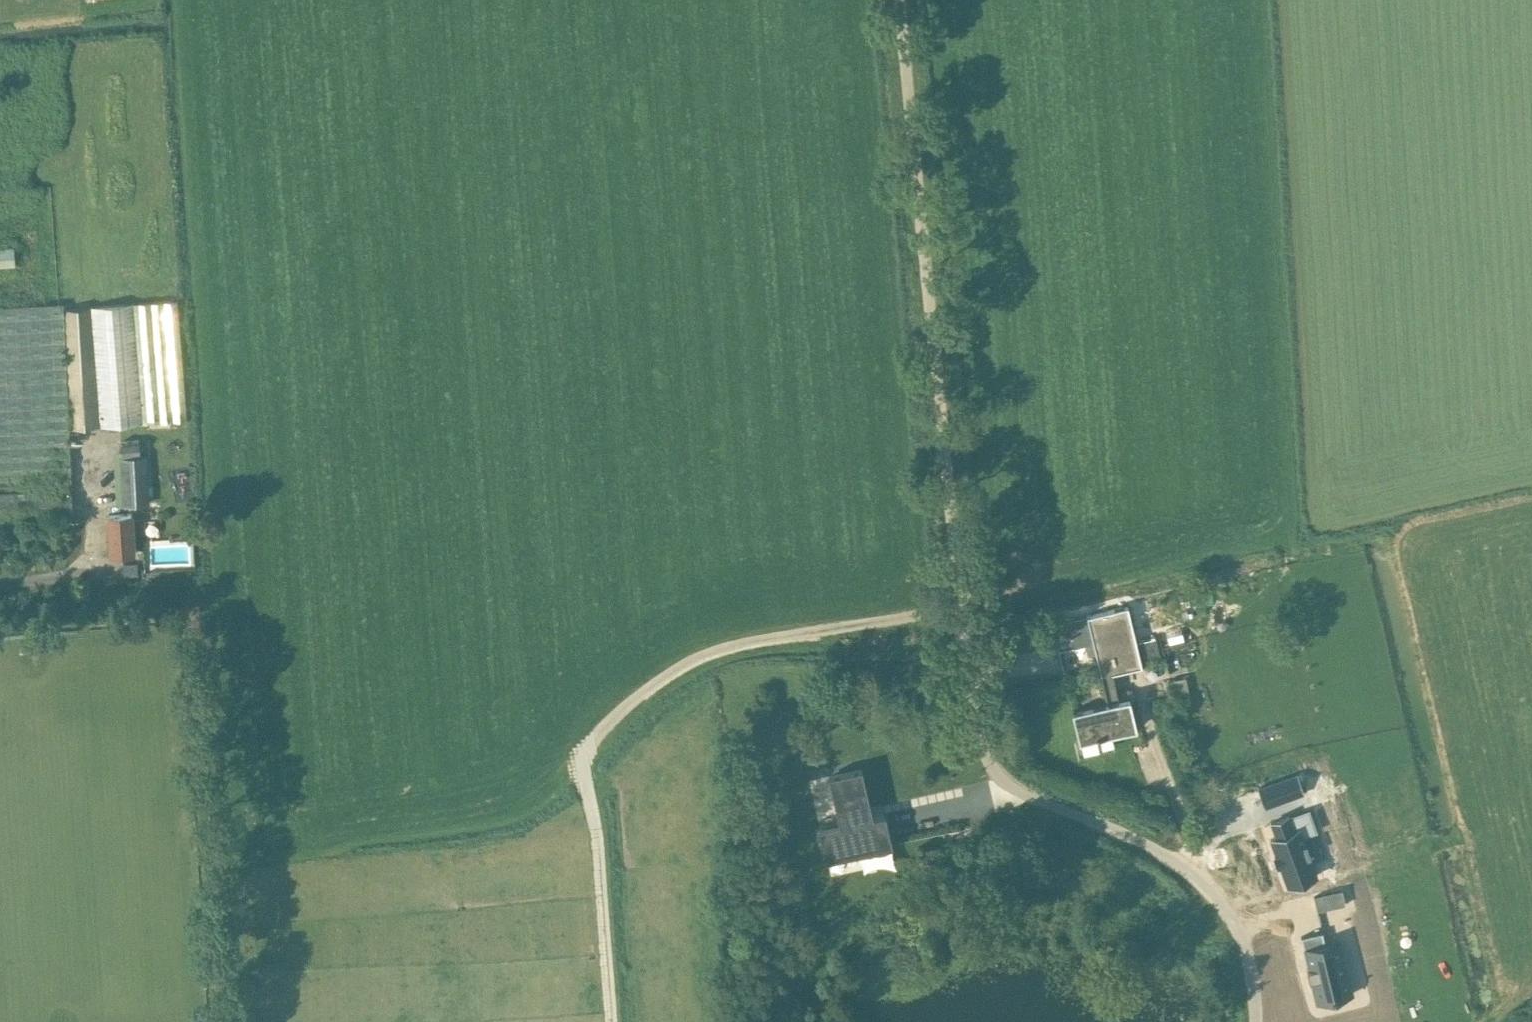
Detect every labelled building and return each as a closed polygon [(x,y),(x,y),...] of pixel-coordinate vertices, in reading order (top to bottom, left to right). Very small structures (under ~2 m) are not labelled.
[(46,293),(18,295),(21,335),(48,335),(46,293)] [(33,401),(0,403),(0,438),(34,436),(33,401)] [(121,451),(113,452),(117,505),(150,503),(147,453),(141,453),(140,441),(120,442),(121,451)] [(132,513),(107,515),(110,555),(135,553),(132,513)] [(1127,606),(1141,663),(1160,659),(1156,637),(1182,630),(1181,623),(1223,612),(1226,621),(1270,610),(1261,573),(1127,606)] [(1141,666),(1141,663),(1127,606),(1086,615),(1052,623),(1058,651),(1093,643),(1100,675),(1117,671),(1141,666)] [(1130,698),(1124,699),(1107,703),(1073,712),(1079,741),(1137,727),(1130,698)] [(861,769),(830,776),(841,825),(820,830),(827,859),(891,844),(884,815),(872,818),(861,769)] [(1298,775),(1260,788),(1267,807),(1305,794),(1298,775)] [(1289,814),(1271,820),(1276,835),(1270,837),(1276,852),(1274,853),(1278,863),(1279,863),(1287,884),(1300,879),(1301,881),(1304,880),(1304,878),(1317,873),(1303,833),(1318,828),(1310,808),(1290,815),(1289,814)] [(1313,894),(1317,908),(1345,902),(1342,887),(1313,894)] [(1322,930),(1301,935),(1317,1001),(1352,992),(1339,939),(1325,942),(1322,930)]
